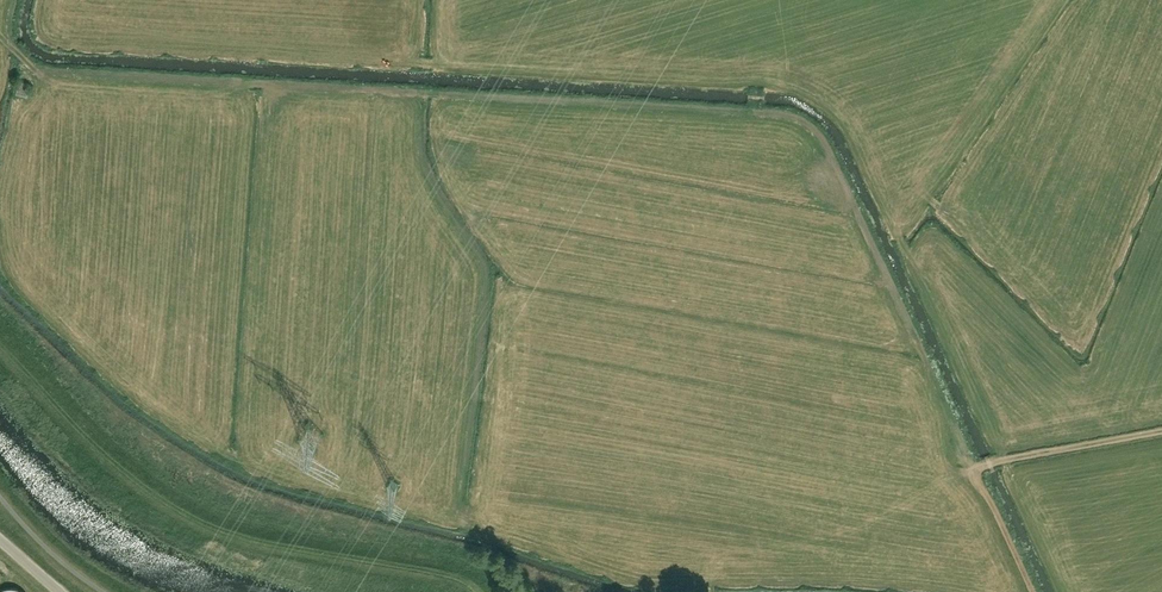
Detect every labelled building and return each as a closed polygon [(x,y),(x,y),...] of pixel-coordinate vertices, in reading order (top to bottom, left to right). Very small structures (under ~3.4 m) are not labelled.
[(15,95),(26,97),(28,86),(17,84),(15,95)]
